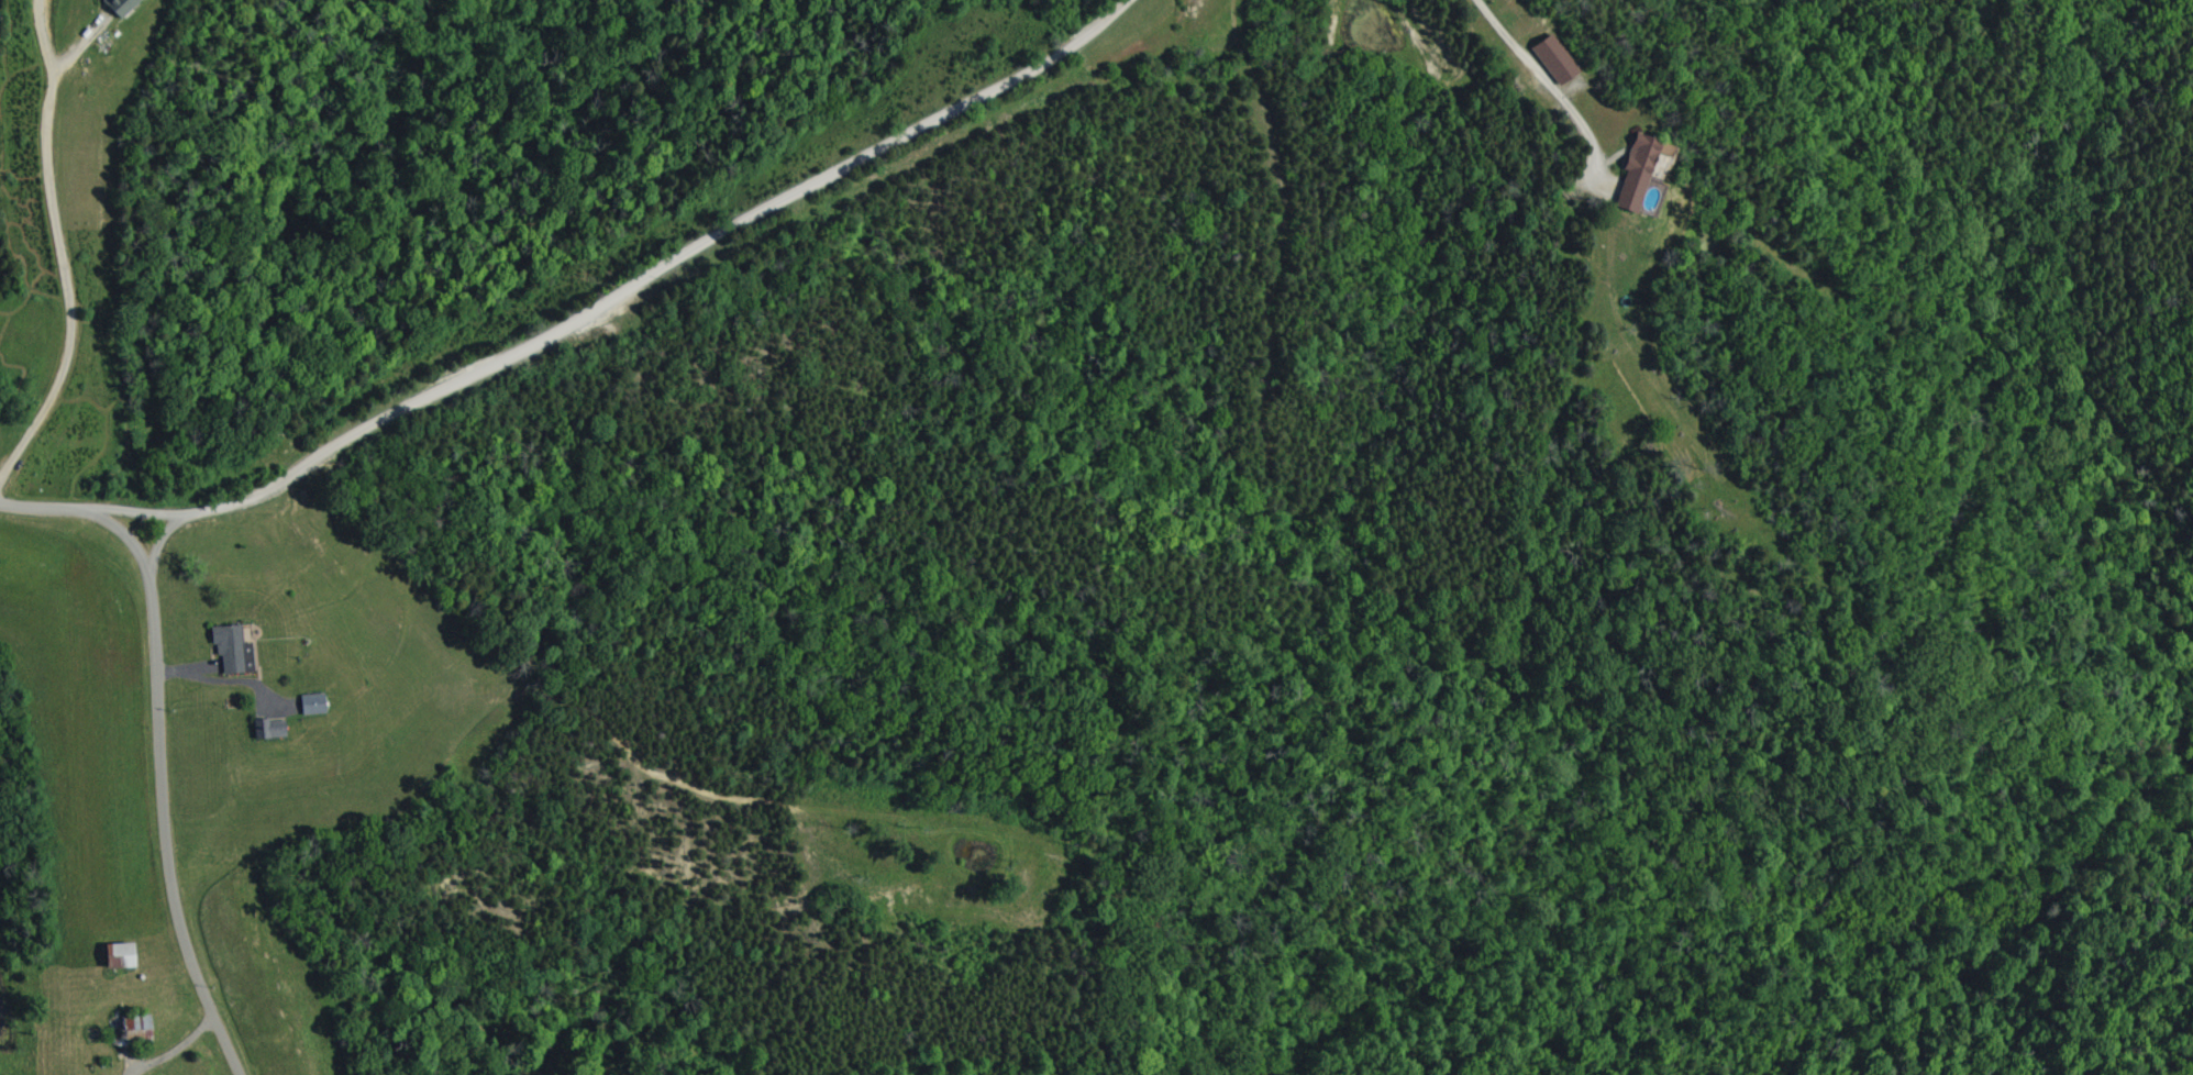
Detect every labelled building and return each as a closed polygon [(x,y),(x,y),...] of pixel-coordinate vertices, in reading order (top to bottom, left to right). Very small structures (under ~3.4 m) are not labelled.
[(120,19),(142,0),(103,0),(120,19)] [(1572,73),(1543,33),(1524,47),(1552,87),(1572,73)] [(1646,164),(1652,142),(1628,134),(1617,170),(1620,171),(1609,208),(1631,215),(1646,164)] [(224,673),(256,671),(254,642),(245,642),(244,624),(215,625),(217,655),(223,655),(224,673)] [(327,713),(327,693),(304,693),(304,713),(327,713)]
